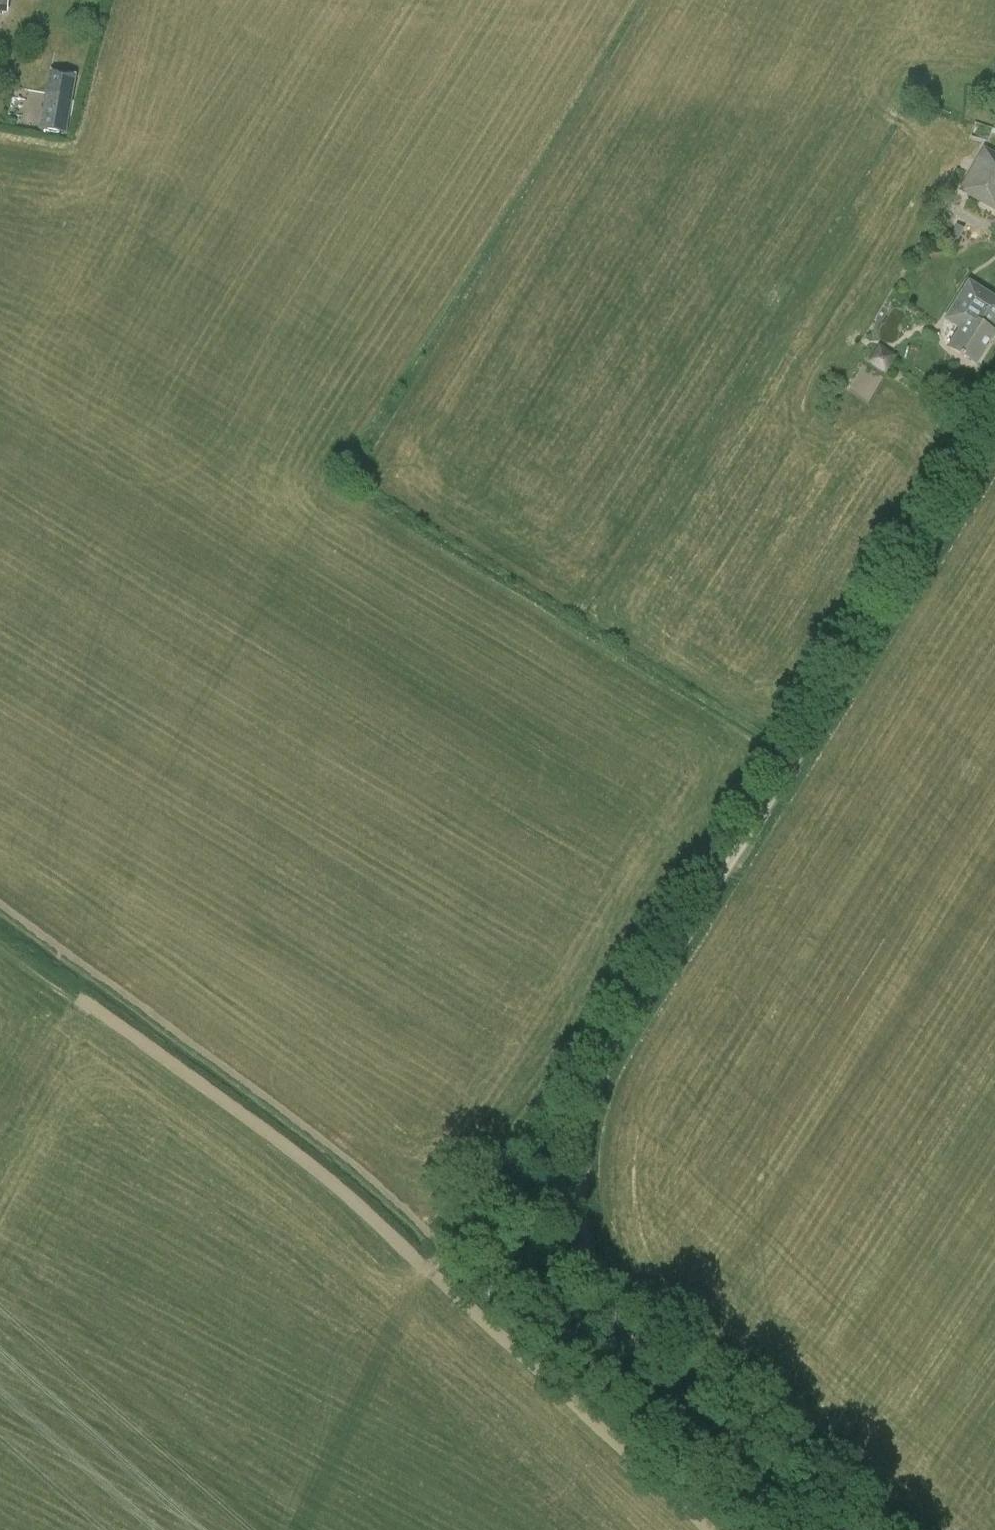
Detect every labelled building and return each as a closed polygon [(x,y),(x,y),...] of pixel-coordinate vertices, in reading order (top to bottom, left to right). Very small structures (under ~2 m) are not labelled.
[(8,0),(0,0),(0,12),(7,12),(8,0)] [(46,94),(72,99),(76,75),(50,70),(46,94)] [(994,211),(994,153),(984,146),(958,191),(994,211)] [(945,320),(960,329),(948,349),(976,366),(994,335),(994,333),(992,332),(994,328),(994,298),(969,282),(945,320)] [(879,343),(866,360),(884,373),(896,355),(879,343)]
